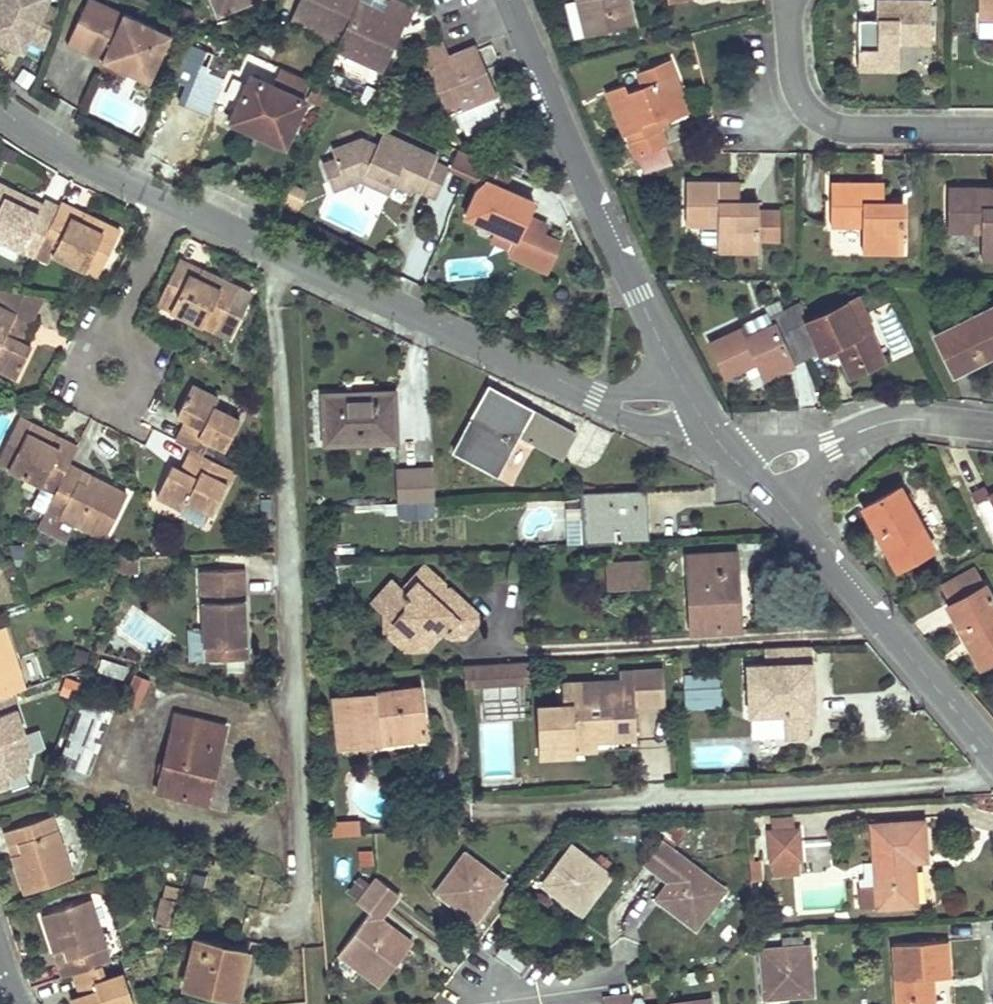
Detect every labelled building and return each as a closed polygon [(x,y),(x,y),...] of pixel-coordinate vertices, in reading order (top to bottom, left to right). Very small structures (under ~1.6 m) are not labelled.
[(41,58),(57,10),(41,2),(42,0),(4,0),(12,4),(6,16),(0,14),(0,52),(20,62),(25,50),(41,58)] [(99,0),(87,0),(82,10),(117,26),(124,11),(99,0)] [(215,14),(232,7),(233,11),(255,2),(254,0),(209,0),(215,14)] [(292,15),(341,37),(358,0),(299,0),(292,15)] [(406,22),(409,23),(416,9),(397,0),(388,0),(383,11),(358,0),(341,37),(337,46),(384,68),(406,22)] [(576,0),(572,1),(582,37),(632,23),(626,0),(576,0)] [(857,68),(897,68),(897,41),(928,42),(929,0),(912,0),(885,0),(885,18),(877,18),(858,18),(857,68)] [(885,0),(877,0),(877,18),(885,18),(885,0)] [(980,16),(992,16),(992,0),(979,0),(980,16)] [(82,10),(67,43),(102,59),(109,45),(123,51),(116,66),(149,81),(171,33),(124,11),(117,26),(82,10)] [(217,46),(207,41),(201,53),(212,57),(217,46)] [(448,53),(443,42),(419,52),(425,66),(428,66),(447,113),(457,109),(467,134),(501,120),(494,101),(498,99),(496,92),(476,45),(450,56),(448,53)] [(123,51),(109,45),(102,59),(116,66),(123,51)] [(624,83),(606,90),(624,135),(642,127),(641,123),(664,114),(666,120),(688,111),(682,95),(676,97),(669,77),(669,76),(674,74),(667,59),(638,71),(642,85),(627,91),(624,83)] [(260,134),(284,145),(305,99),(251,74),(232,114),(255,124),(257,119),(265,123),(260,134)] [(682,95),(674,74),(669,76),(669,77),(676,97),(682,95)] [(197,85),(192,95),(208,103),(213,92),(197,85)] [(265,123),(257,119),(255,124),(232,114),(229,119),(260,134),(265,123)] [(642,127),(645,135),(660,129),(668,126),(666,120),(664,114),(641,123),(642,127)] [(627,142),(633,157),(666,144),(660,129),(645,135),(627,142)] [(434,197),(448,167),(435,160),(437,155),(383,130),(376,143),(361,136),(331,148),(335,157),(321,162),(329,180),(343,175),(341,171),(355,166),(393,183),(411,191),(413,187),(434,197)] [(477,156),(457,147),(450,162),(449,164),(479,179),(464,214),(494,228),(489,239),(510,249),(507,254),(545,272),(559,242),(540,233),(544,224),(526,216),(533,202),(505,188),(512,172),(477,156)] [(343,175),(329,180),(332,189),(359,179),(389,192),(393,183),(355,166),(341,171),(343,175)] [(23,248),(32,230),(45,236),(58,209),(43,202),(39,211),(31,207),(35,198),(0,181),(0,237),(23,248)] [(685,181),(685,223),(717,223),(717,249),(756,249),(756,239),(756,208),(756,201),(737,201),(729,200),(729,181),(685,181)] [(729,200),(737,201),(737,181),(729,181),(729,200)] [(873,182),(830,182),(829,224),(861,225),(861,250),(901,251),(901,202),(882,202),(873,202),(873,182)] [(873,202),(882,202),(882,182),(873,182),(873,202)] [(308,190),(293,185),(285,207),(301,213),(308,190)] [(946,187),(946,229),(980,230),(980,257),(992,258),(992,207),(992,187),(946,187)] [(43,202),(35,198),(31,207),(39,211),(43,202)] [(54,252),(100,274),(122,228),(85,211),(80,220),(72,217),(77,207),(62,200),(58,209),(45,236),(40,245),(54,252)] [(85,211),(77,207),(72,217),(80,220),(85,211)] [(756,208),(756,239),(778,240),(778,209),(756,208)] [(23,248),(36,254),(40,245),(45,236),(32,230),(23,248)] [(54,252),(40,245),(36,254),(50,261),(54,252)] [(190,272),(194,263),(181,257),(158,302),(216,331),(224,315),(238,323),(251,297),(237,290),(239,286),(202,267),(197,276),(190,272)] [(202,267),(194,263),(190,272),(197,276),(202,267)] [(16,375),(30,346),(21,341),(15,338),(18,331),(25,334),(45,295),(0,286),(0,367),(16,375)] [(859,332),(868,328),(872,326),(859,296),(845,303),(859,332)] [(764,379),(806,359),(784,310),(779,300),(764,307),(766,311),(740,323),(741,327),(709,341),(725,376),(744,367),(756,362),(760,372),(764,379)] [(798,303),(784,310),(806,359),(824,351),(835,346),(839,355),(849,376),(882,360),(868,328),(859,332),(845,303),(805,320),(798,303)] [(952,372),(987,355),(980,341),(992,335),(990,330),(992,329),(992,305),(934,335),(952,372)] [(224,315),(216,331),(230,338),(238,323),(224,315)] [(987,355),(992,352),(992,329),(990,330),(992,335),(980,341),(987,355)] [(15,338),(21,341),(25,334),(18,331),(15,338)] [(835,346),(824,351),(828,359),(839,355),(835,346)] [(756,362),(744,367),(749,377),(760,372),(756,362)] [(501,401),(505,393),(488,384),(484,392),(501,401)] [(183,426),(176,440),(193,448),(201,452),(207,439),(224,448),(239,420),(214,407),(218,398),(192,385),(177,414),(186,419),(193,422),(190,430),(183,426)] [(323,395),(325,442),(395,440),(393,392),(374,392),(375,398),(343,399),(343,394),(323,395)] [(484,392),(452,449),(497,474),(518,434),(562,458),(577,431),(505,393),(501,401),(484,392)] [(0,455),(0,464),(43,485),(52,467),(64,472),(68,463),(77,446),(65,440),(61,448),(52,444),(56,435),(19,417),(0,455)] [(186,419),(183,426),(190,430),(193,422),(186,419)] [(61,448),(65,440),(56,435),(52,444),(61,448)] [(155,495),(182,508),(186,500),(212,513),(234,469),(201,452),(193,448),(185,463),(191,465),(187,472),(182,470),(171,464),(155,495)] [(78,524),(105,538),(128,495),(92,476),(87,485),(79,481),(84,472),(68,463),(64,472),(54,491),(45,507),(48,508),(78,524)] [(187,472),(191,465),(185,463),(182,470),(187,472)] [(400,501),(434,500),(433,466),(392,468),(394,502),(400,501)] [(64,472),(52,467),(43,485),(54,491),(64,472)] [(87,485),(92,476),(84,472),(79,481),(87,485)] [(961,486),(957,477),(950,481),(955,489),(961,486)] [(861,507),(880,541),(895,533),(902,546),(907,543),(914,556),(932,546),(899,486),(861,507)] [(989,497),(988,495),(984,486),(971,493),(976,503),(989,497)] [(646,488),(585,491),(588,542),(603,541),(648,539),(647,514),(646,488)] [(581,542),(588,542),(585,491),(578,491),(581,542)] [(976,503),(992,535),(992,492),(988,495),(989,497),(976,503)] [(434,500),(400,501),(401,520),(435,519),(434,500)] [(78,524),(48,508),(39,525),(69,541),(78,524)] [(895,533),(880,541),(895,567),(914,556),(907,543),(902,546),(895,533)] [(735,553),(687,555),(691,633),(739,630),(737,591),(735,553)] [(119,571),(125,558),(119,555),(113,568),(119,571)] [(604,562),(605,586),(648,583),(646,558),(604,562)] [(374,599),(394,618),(410,633),(411,647),(426,646),(434,638),(433,627),(438,622),(444,627),(451,635),(464,634),(481,616),(450,587),(448,588),(444,584),(445,582),(426,564),(403,588),(393,578),(374,599)] [(942,583),(950,601),(983,584),(974,567),(942,583)] [(242,568),(199,571),(202,645),(222,644),(222,659),(245,658),(244,626),(242,568)] [(946,603),(964,636),(979,664),(992,656),(992,602),(983,584),(950,601),(946,603)] [(410,633),(394,618),(385,628),(405,647),(411,647),(410,633)] [(433,627),(434,638),(444,627),(438,622),(433,627)] [(0,629),(0,696),(5,695),(1,681),(20,675),(4,627),(0,629)] [(222,644),(202,645),(203,660),(222,659),(222,644)] [(809,645),(764,648),(764,663),(746,664),(748,714),(782,712),(783,736),(805,735),(804,711),(803,678),(811,678),(809,645)] [(88,652),(78,648),(72,664),(82,668),(88,652)] [(101,657),(98,668),(124,676),(128,664),(101,657)] [(464,685),(516,682),(523,682),(529,682),(528,660),(463,664),(464,685)] [(621,681),(561,684),(562,705),(536,707),(539,757),(575,755),(575,750),(574,740),(594,739),(612,737),(612,736),(636,735),(634,705),(664,702),(661,668),(620,670),(621,681)] [(24,688),(20,675),(1,681),(5,695),(24,688)] [(152,682),(134,676),(123,704),(141,711),(152,682)] [(82,684),(67,678),(59,698),(75,703),(82,684)] [(803,678),(804,711),(812,710),(811,678),(803,678)] [(523,682),(516,682),(516,705),(524,705),(523,682)] [(719,685),(683,688),(684,703),(719,702),(719,685)] [(418,686),(332,697),(337,747),(378,741),(377,732),(423,727),(418,686)] [(79,712),(106,722),(113,704),(86,693),(79,712)] [(8,787),(5,780),(27,773),(23,760),(31,757),(15,708),(0,713),(0,790),(8,787)] [(97,746),(106,722),(79,712),(70,736),(97,746)] [(175,714),(157,790),(201,801),(210,766),(215,768),(226,727),(175,714)] [(517,776),(519,721),(486,719),(484,775),(517,776)] [(377,732),(378,741),(424,736),(423,727),(377,732)] [(70,736),(60,760),(66,762),(87,771),(97,746),(70,736)] [(574,740),(575,750),(594,749),(594,739),(574,740)] [(87,771),(66,762),(62,774),(83,782),(87,771)] [(52,816),(5,831),(10,848),(20,845),(22,853),(13,856),(25,894),(72,878),(52,816)] [(923,819),(872,822),(876,887),(858,888),(859,905),(915,902),(913,858),(925,857),(923,819)] [(357,832),(356,820),(338,822),(339,834),(357,832)] [(330,822),(330,834),(339,834),(338,822),(330,822)] [(798,828),(769,829),(770,859),(774,859),(796,858),(800,857),(798,828)] [(677,840),(667,832),(660,840),(670,848),(677,840)] [(668,880),(655,895),(675,911),(674,912),(676,914),(690,926),(696,920),(699,921),(713,903),(710,900),(721,886),(704,872),(703,874),(670,848),(660,840),(644,861),(668,880)] [(20,845),(10,848),(13,856),(22,853),(20,845)] [(572,846),(543,882),(562,897),(561,898),(579,912),(584,904),(587,907),(602,888),(599,885),(609,873),(592,859),(590,861),(572,846)] [(374,852),(360,852),(360,868),(374,868),(374,852)] [(451,870),(437,888),(452,899),(450,902),(468,916),(470,914),(477,919),(490,900),(489,899),(504,881),(467,852),(452,871),(451,870)] [(796,858),(774,859),(775,875),(796,874),(796,858)] [(748,859),(750,880),(760,879),(759,859),(748,859)] [(380,918),(400,892),(379,877),(370,887),(360,899),(359,901),(370,910),(338,951),(380,983),(412,943),(380,918)] [(360,899),(370,887),(360,879),(350,891),(360,899)] [(185,889),(169,885),(167,898),(182,901),(185,889)] [(160,920),(176,924),(182,901),(167,898),(160,920)] [(90,900),(44,915),(56,952),(64,950),(67,958),(58,961),(64,975),(73,972),(100,964),(110,961),(90,900)] [(194,937),(183,985),(237,998),(247,951),(194,937)] [(893,943),(897,1003),(934,1003),(932,976),(948,975),(946,940),(893,943)] [(760,971),(762,992),(770,992),(770,995),(782,995),(795,994),(794,990),(813,989),(811,968),(809,968),(807,944),(761,947),(762,971),(760,971)] [(64,950),(56,952),(58,961),(67,958),(64,950)] [(72,1003),(134,1003),(124,973),(106,979),(100,964),(73,972),(79,988),(85,986),(88,995),(81,996),(71,999),(72,1003)] [(85,986),(79,988),(81,996),(88,995),(85,986)] [(629,994),(601,997),(602,1003),(630,1003),(629,994)]
